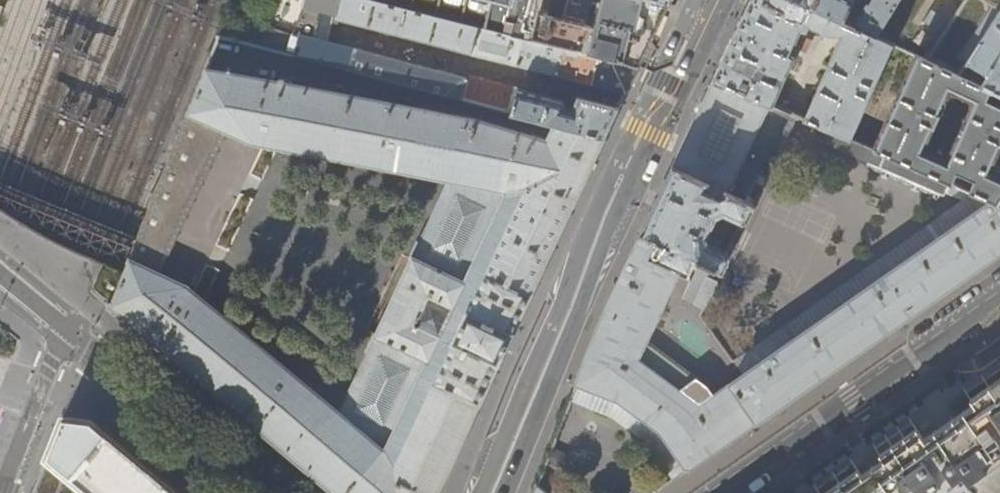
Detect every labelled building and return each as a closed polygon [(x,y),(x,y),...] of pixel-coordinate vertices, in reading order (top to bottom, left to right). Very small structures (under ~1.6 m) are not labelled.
[(637,66),(375,0),(305,0),(285,55),(555,125),(604,137),(618,108),(577,96),(573,111),(566,109),(567,107),(563,101),(469,76),(469,79),(329,44),(334,24),(336,24),(337,20),(625,92),(637,66)] [(563,0),(375,0),(637,66),(651,37),(668,2),(660,0),(601,0),(600,2),(598,2),(591,26),(559,18),(563,0)] [(843,22),(811,7),(803,22),(757,0),(751,0),(732,41),(714,80),(772,106),(794,59),(789,56),(801,30),(805,32),(808,26),(821,32),(821,33),(824,34),(824,33),(829,35),(832,35),(838,35),(843,33),(803,119),(826,129),(848,139),(892,45),(875,37),(851,26),(843,22)] [(803,22),(811,7),(843,22),(854,0),(757,0),(803,22)] [(898,0),(867,0),(851,26),(875,37),(898,0)] [(963,2),(950,23),(931,11),(923,22),(943,34),(926,61),(957,75),(999,9),(999,0),(959,0),(963,2)] [(957,75),(989,90),(999,95),(999,9),(957,75)] [(956,173),(965,177),(960,187),(992,202),(995,203),(999,195),(999,175),(990,171),(999,149),(999,107),(990,102),(992,98),(986,96),(989,90),(957,75),(926,61),(915,56),(872,149),(951,183),(956,173)] [(205,68),(123,271),(118,284),(115,291),(109,306),(117,312),(248,421),(334,492),(436,492),(507,343),(508,342),(604,137),(555,125),(547,141),(465,118),(205,68)] [(729,194),(772,106),(714,80),(710,87),(699,112),(671,170),(701,183),(698,190),(723,201),(729,194)] [(772,106),(729,194),(744,200),(756,175),(767,181),(797,116),(772,106)] [(872,149),(848,139),(826,129),(822,138),(947,193),(951,184),(951,183),(872,149)] [(701,183),(671,170),(656,202),(642,231),(658,237),(650,253),(681,267),(688,270),(692,260),(721,274),(728,259),(726,252),(709,244),(707,236),(716,217),(723,214),(740,222),(747,220),(754,205),(744,200),(729,194),(723,201),(698,190),(701,183)] [(642,231),(600,322),(575,385),(619,402),(660,432),(687,471),(695,465),(820,378),(898,323),(999,252),(999,205),(995,203),(992,202),(713,395),(707,388),(644,340),(681,267),(650,253),(658,237),(642,231)] [(997,372),(966,393),(974,404),(960,415),(924,440),(913,423),(876,448),(883,459),(861,474),(854,464),(845,470),(824,485),(817,489),(820,492),(977,492),(978,492),(979,492),(999,492),(999,370),(997,372)] [(149,469),(91,420),(62,417),(31,492),(57,492),(62,482),(57,471),(59,469),(88,492),(179,492),(149,469)] [(536,485),(533,492),(547,492),(536,485)]
